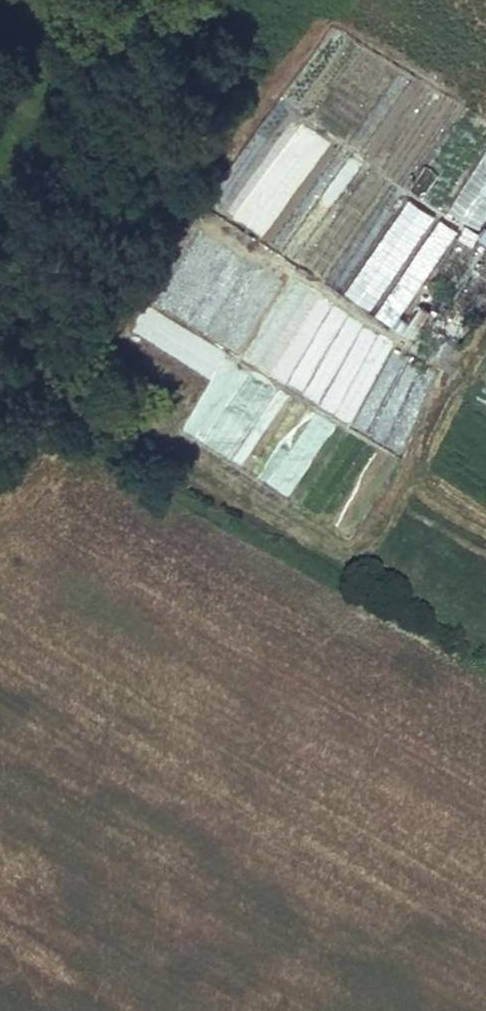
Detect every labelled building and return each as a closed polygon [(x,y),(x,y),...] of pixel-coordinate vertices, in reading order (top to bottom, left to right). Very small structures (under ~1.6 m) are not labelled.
[(446,211),(478,230),(485,217),(485,147),(446,211)] [(403,262),(428,211),(404,199),(379,250),(403,262)] [(439,220),(428,239),(445,248),(455,229),(439,220)] [(485,252),(485,230),(476,245),(485,252)] [(288,279),(241,361),(384,443),(387,437),(373,429),(386,407),(399,414),(418,381),(402,371),(414,351),(288,279)]
